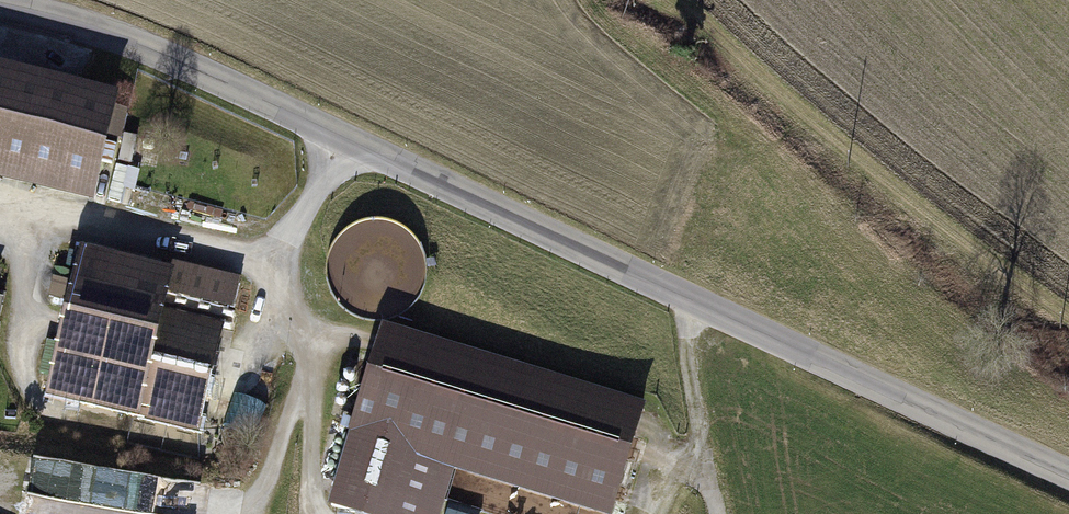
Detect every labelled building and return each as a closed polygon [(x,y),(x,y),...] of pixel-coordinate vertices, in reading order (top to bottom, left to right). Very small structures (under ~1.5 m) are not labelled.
[(95,207),(119,104),(0,76),(0,184),(95,207)] [(84,256),(50,400),(200,435),(236,282),(171,267),(169,276),(84,256)] [(455,474),(595,513),(618,513),(648,409),(388,334),(336,513),(444,513),(455,474)]
